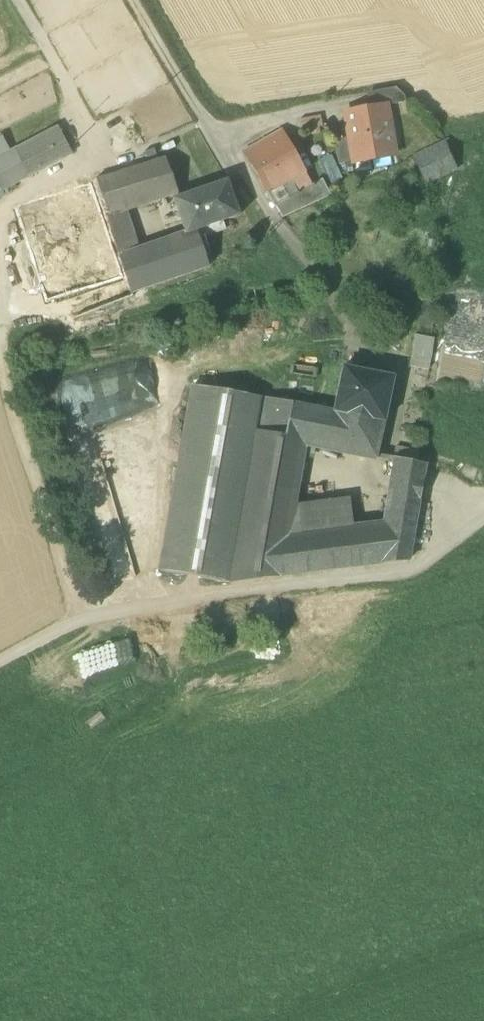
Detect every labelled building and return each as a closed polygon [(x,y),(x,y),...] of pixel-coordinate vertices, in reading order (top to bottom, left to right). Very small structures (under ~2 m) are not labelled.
[(371,93),(374,109),(386,107),(405,103),(404,97),(395,89),(371,93)] [(348,139),(351,158),(394,150),(386,107),(374,109),(343,114),(348,139)] [(302,131),(322,127),(320,116),(300,120),(302,131)] [(27,145),(41,170),(72,154),(57,129),(27,145)] [(243,153),(266,193),(304,172),(281,131),(243,153)] [(11,153),(2,135),(0,136),(0,159),(11,153)] [(334,141),(338,165),(352,163),(351,158),(348,139),(334,141)] [(415,159),(425,182),(457,168),(446,145),(445,143),(414,158),(415,159)] [(27,145),(11,153),(0,159),(0,189),(0,190),(41,170),(27,145)] [(394,150),(351,158),(352,163),(395,156),(394,150)] [(330,155),(318,161),(330,187),(342,182),(330,155)] [(125,172),(137,206),(176,192),(164,159),(125,172)] [(125,172),(112,176),(123,209),(137,206),(125,172)] [(266,193),(274,208),(275,207),(312,186),(311,185),(304,172),(266,193)] [(112,176),(93,182),(105,216),(123,209),(112,176)] [(322,180),(311,185),(312,186),(275,207),(282,218),(330,196),(322,180)] [(49,305),(125,279),(92,182),(16,209),(49,305)] [(180,234),(185,248),(199,243),(198,239),(224,230),(222,222),(238,217),(226,182),(173,200),(184,233),(180,234)] [(137,249),(123,209),(105,216),(119,255),(137,249)] [(137,249),(119,255),(128,282),(126,282),(130,294),(208,267),(199,243),(185,248),(180,234),(137,249)] [(409,367),(428,371),(434,339),(415,336),(410,362),(409,367)] [(333,412),(383,422),(392,378),(343,368),(333,412)] [(227,583),(230,583),(256,431),(262,398),(193,385),(160,571),(227,583)] [(262,398),(256,431),(284,437),(292,404),(262,398)] [(333,412),(292,404),(284,437),(256,431),(230,583),(408,560),(414,526),(386,521),(385,526),(356,529),(285,538),(291,500),(295,480),(302,443),(376,457),(380,439),(383,422),(333,412)] [(393,442),(380,439),(376,457),(390,460),(393,442)] [(393,477),(422,483),(425,464),(414,462),(418,446),(410,445),(393,442),(390,460),(396,461),(393,477)] [(422,483),(393,477),(391,492),(419,498),(422,483)] [(391,492),(386,521),(414,526),(419,498),(391,492)] [(352,494),(291,500),(285,538),(356,529),(352,494)]
